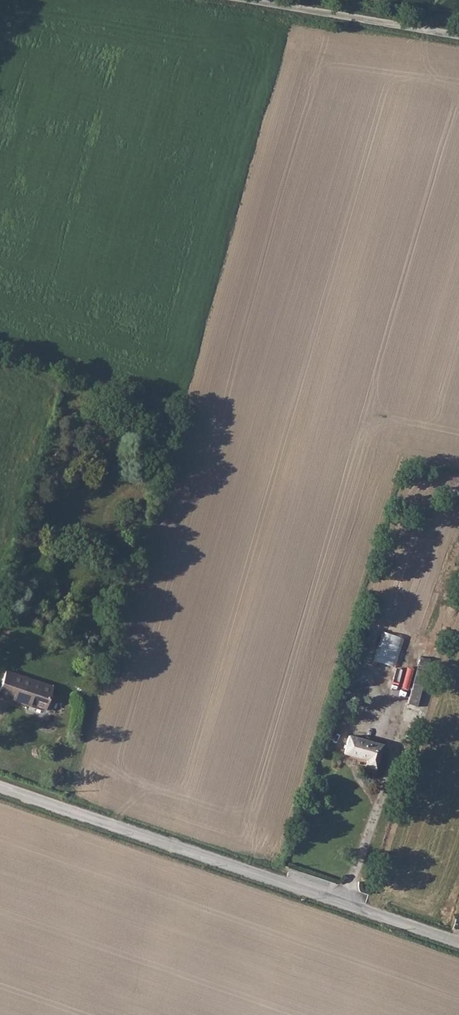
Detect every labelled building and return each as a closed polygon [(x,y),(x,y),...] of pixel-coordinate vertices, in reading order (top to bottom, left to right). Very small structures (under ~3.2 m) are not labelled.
[(394,668),(401,646),(380,638),(372,661),(394,668)] [(0,690),(0,697),(44,711),(51,688),(5,673),(0,690)] [(418,683),(411,703),(421,706),(427,686),(418,683)] [(352,735),(347,753),(368,759),(367,765),(378,769),(385,746),(352,735)]
